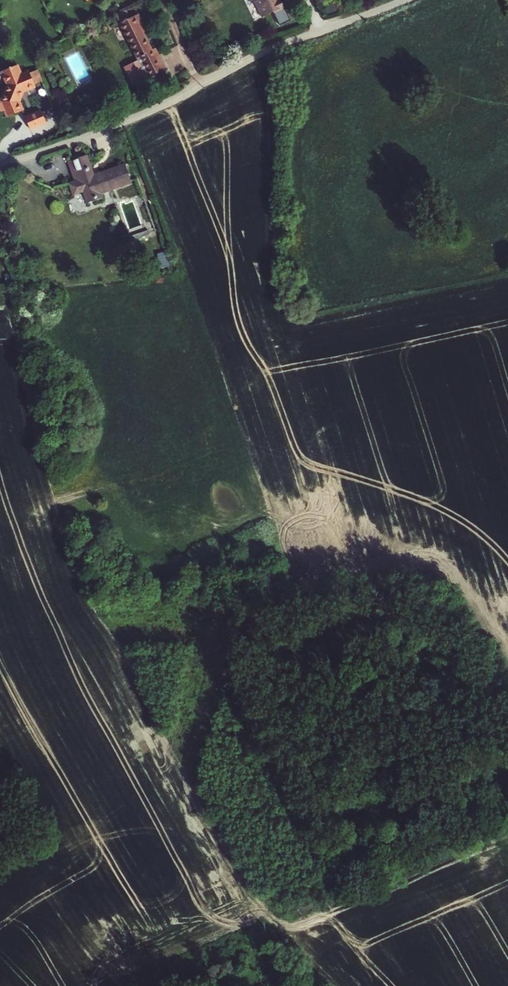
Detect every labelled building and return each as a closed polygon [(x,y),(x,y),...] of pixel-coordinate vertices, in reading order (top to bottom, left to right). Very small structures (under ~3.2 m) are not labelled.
[(251,4),(255,2),(262,17),(273,12),(274,15),(284,10),(279,0),(249,0),(251,4)] [(146,30),(138,15),(119,23),(137,57),(140,56),(150,76),(165,69),(155,48),(151,50),(143,32),(146,30)] [(2,73),(8,86),(1,103),(2,104),(0,105),(0,109),(1,113),(5,111),(8,118),(22,112),(19,103),(22,93),(35,88),(34,86),(29,75),(29,73),(21,76),(17,66),(12,68),(11,67),(7,69),(8,70),(2,73)] [(42,83),(38,72),(29,75),(34,86),(42,83)] [(25,119),(29,131),(45,124),(41,112),(25,119)] [(83,190),(87,202),(101,197),(99,193),(112,188),(131,182),(124,164),(94,174),(86,154),(68,161),(75,181),(69,183),(73,194),(83,190)] [(455,227),(442,231),(445,241),(458,238),(455,227)] [(130,240),(149,233),(148,229),(129,236),(130,240)]
